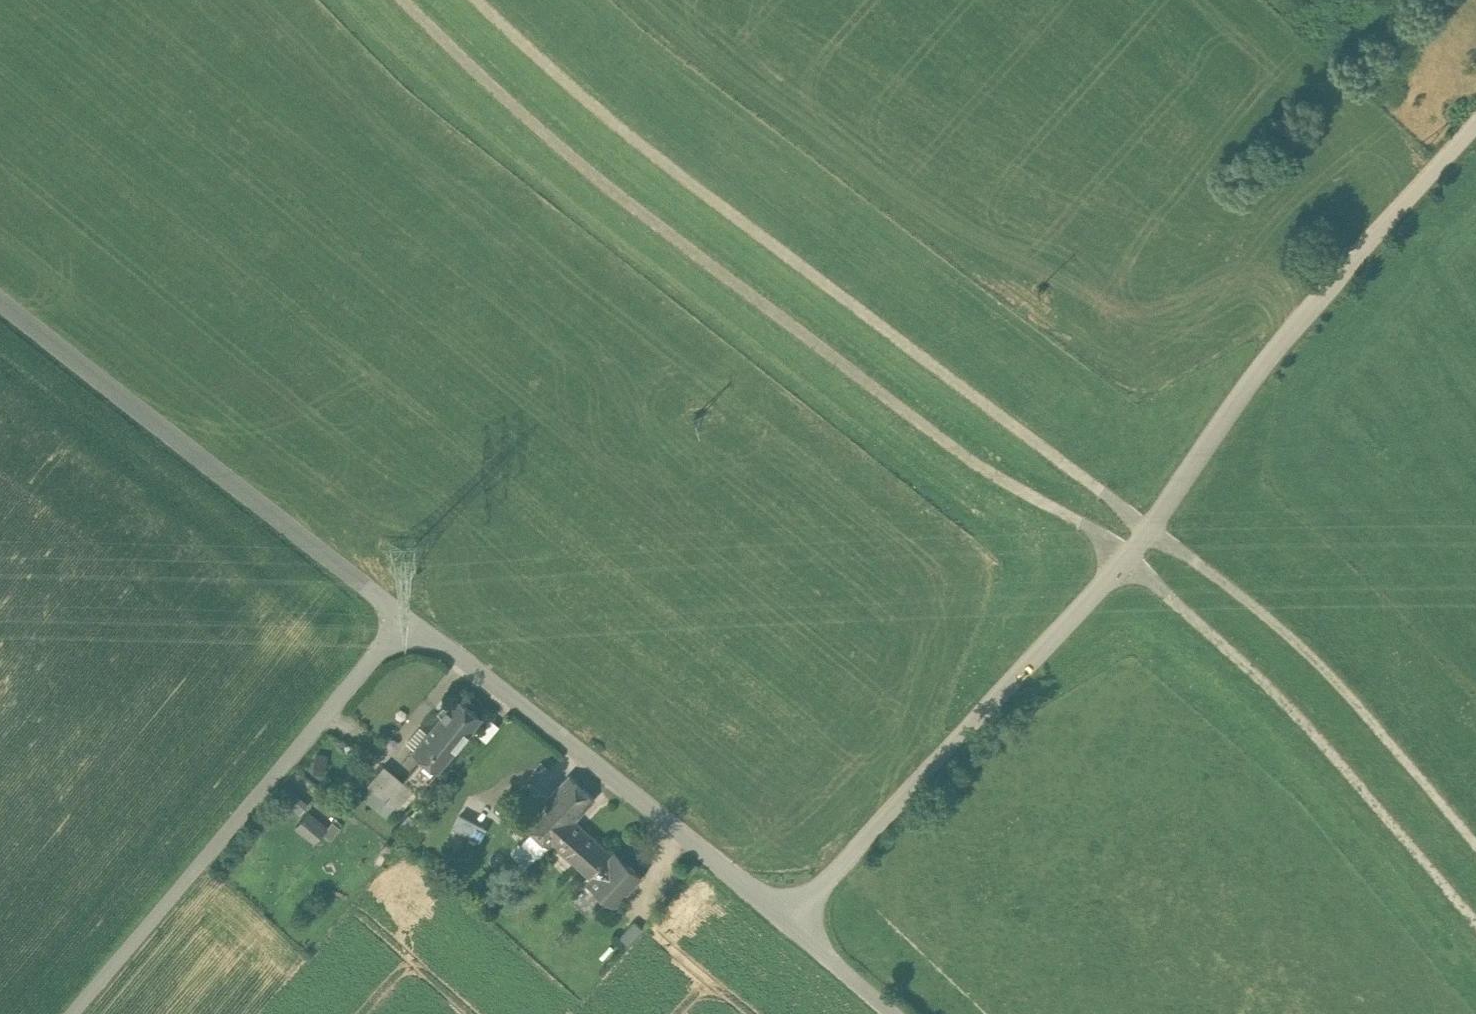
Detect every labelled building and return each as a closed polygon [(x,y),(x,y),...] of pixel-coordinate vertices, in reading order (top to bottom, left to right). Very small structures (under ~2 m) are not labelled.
[(457,695),(412,749),(422,757),(437,770),(482,715),(457,695)] [(489,737),(498,721),(487,715),(478,731),(489,737)] [(422,757),(403,780),(412,787),(412,788),(418,793),(437,770),(422,757)] [(403,780),(384,764),(368,783),(397,806),(412,788),(412,787),(403,780)] [(569,775),(526,821),(550,844),(552,841),(574,818),(593,797),(569,775)] [(296,811),(306,800),(290,785),(280,796),(296,811)] [(293,821),(310,839),(326,825),(309,806),(293,821)] [(457,812),(450,838),(478,845),(485,820),(457,812)] [(330,837),(341,826),(333,817),(321,829),(330,837)] [(613,853),(574,818),(552,841),(592,876),(613,853)] [(592,876),(589,879),(613,902),(640,872),(616,850),(613,853),(592,876)] [(634,920),(619,937),(628,945),(643,927),(634,920)]
